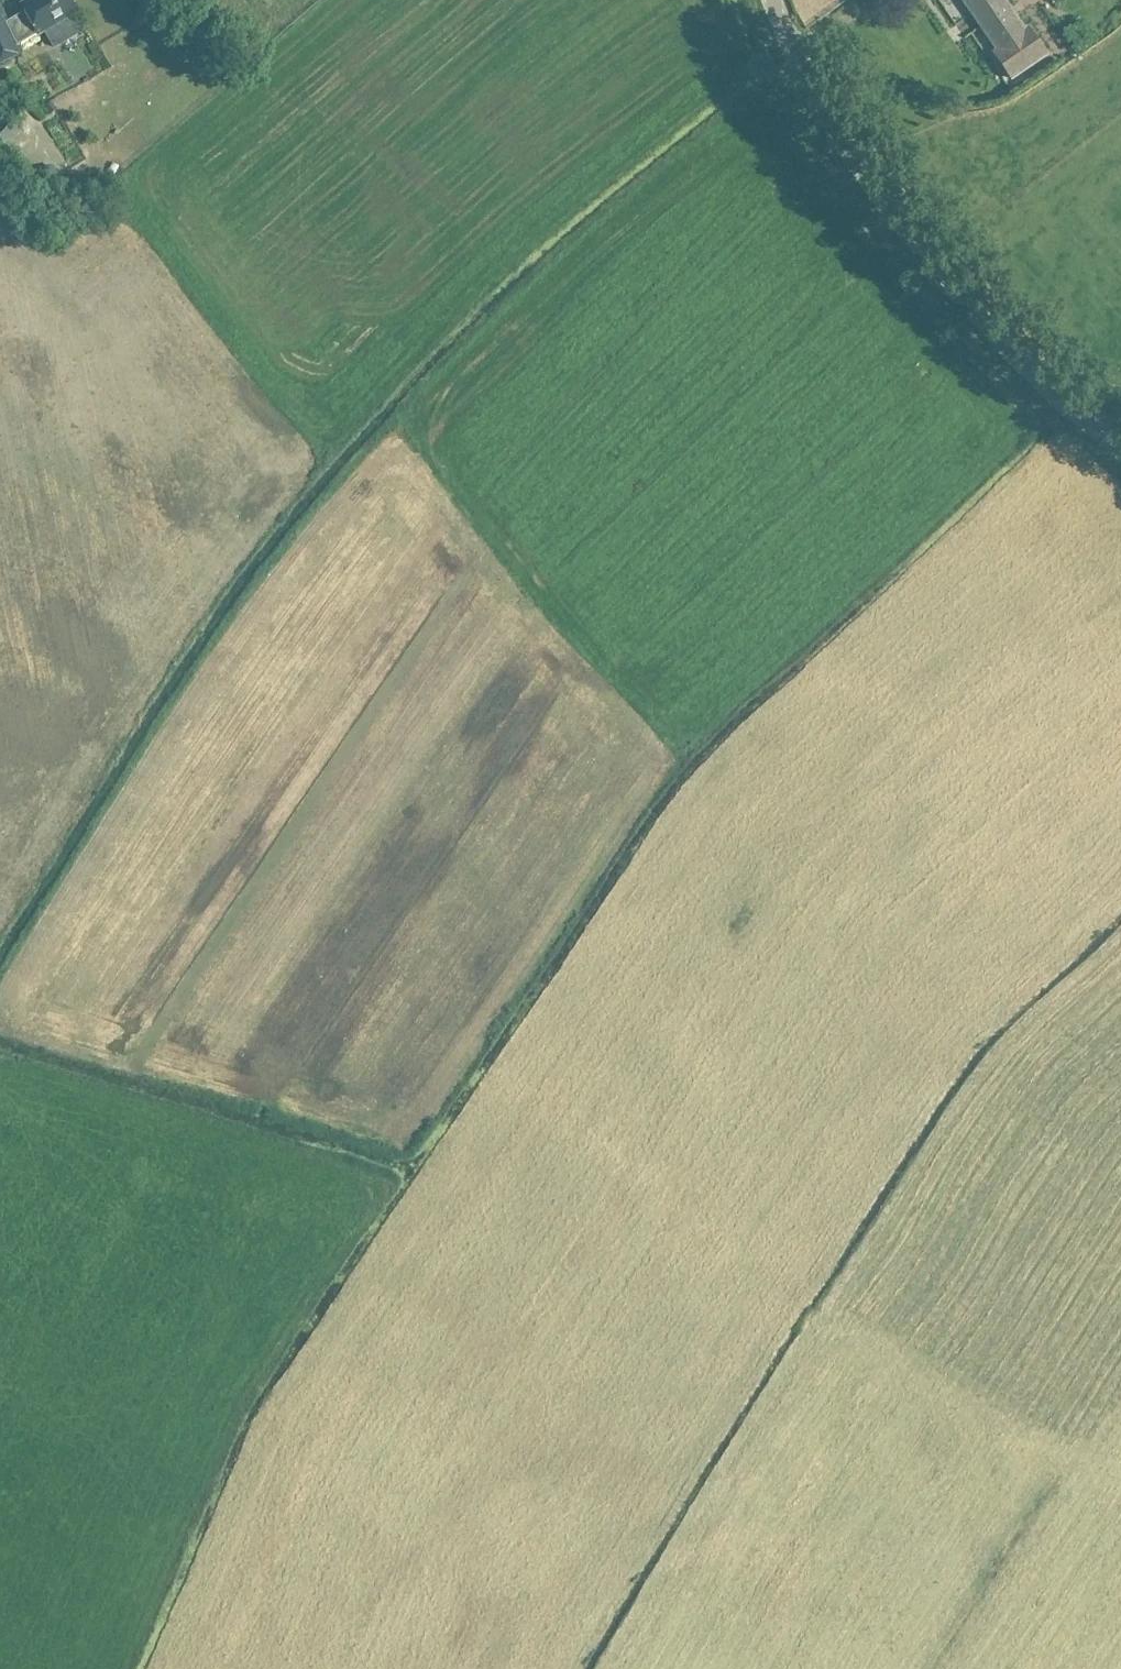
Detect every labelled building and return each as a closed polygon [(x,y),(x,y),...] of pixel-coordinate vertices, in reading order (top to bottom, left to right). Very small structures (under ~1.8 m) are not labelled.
[(0,6),(0,63),(22,52),(19,44),(36,33),(37,34),(78,10),(72,0),(26,0),(20,4),(24,11),(7,21),(0,6)] [(963,0),(997,50),(993,53),(1011,79),(1046,55),(1028,29),(1025,32),(1003,0),(963,0)] [(4,114),(0,118),(0,153),(21,128),(4,114)]
